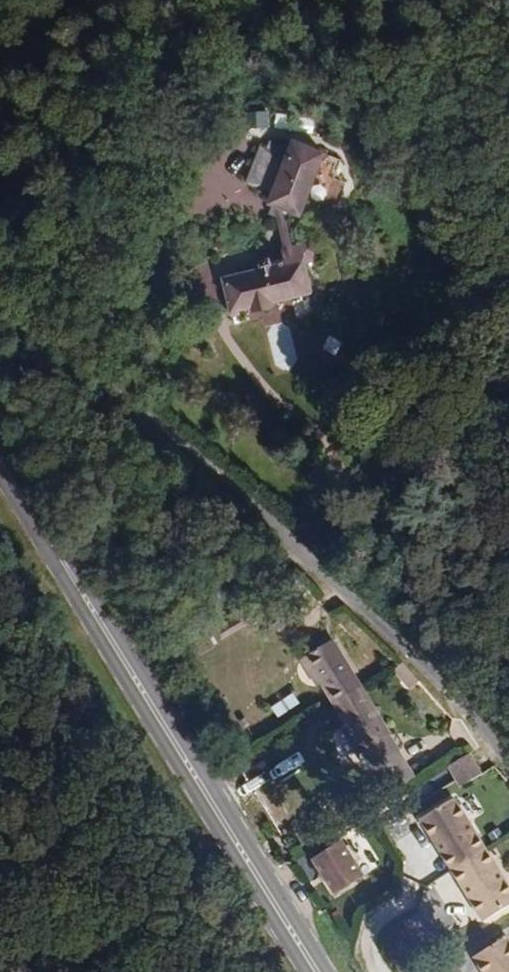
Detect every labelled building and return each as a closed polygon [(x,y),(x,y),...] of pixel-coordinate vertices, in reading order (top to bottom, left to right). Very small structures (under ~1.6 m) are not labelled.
[(262,206),(281,216),(291,217),(320,157),(291,144),(282,160),(264,196),(262,206)] [(264,196),(282,160),(261,150),(243,186),(264,196)] [(285,259),(298,253),(281,216),(262,206),(285,259)] [(311,250),(298,253),(285,259),(280,260),(282,270),(277,271),(272,262),(256,267),(259,275),(226,287),(238,327),(310,304),(305,285),(320,279),(311,250)] [(264,325),(275,374),(300,368),(289,319),(264,325)] [(347,362),(337,328),(308,338),(319,371),(347,362)] [(295,643),(349,731),(376,715),(324,624),(295,643)] [(394,673),(410,691),(419,682),(403,665),(394,673)] [(278,719),(301,706),(294,693),(271,706),(278,719)] [(376,715),(349,731),(379,775),(405,759),(376,715)] [(476,766),(464,747),(442,760),(455,780),(476,766)] [(455,861),(482,844),(448,793),(416,814),(439,850),(445,846),(455,861)] [(339,840),(311,859),(331,891),(359,873),(339,840)] [(482,844),(455,861),(465,875),(458,880),(481,915),(508,897),(508,887),(482,844)] [(449,865),(455,861),(445,846),(439,850),(449,865)] [(465,875),(455,861),(449,865),(458,880),(465,875)] [(503,932),(470,952),(482,971),(508,971),(508,941),(503,932)]
